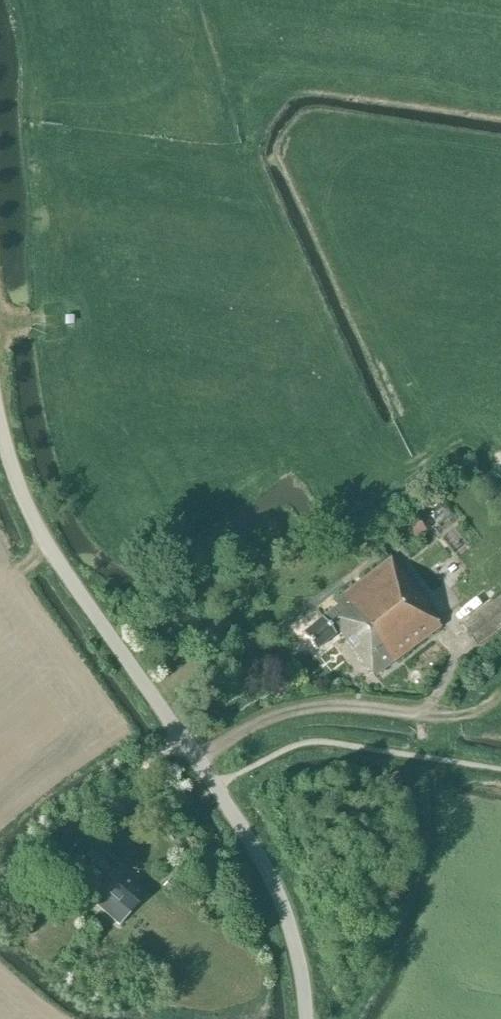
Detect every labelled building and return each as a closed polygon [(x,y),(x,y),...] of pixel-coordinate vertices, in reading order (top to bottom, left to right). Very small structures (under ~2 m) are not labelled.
[(374,677),(441,626),(426,608),(429,606),(391,558),(333,601),(337,606),(303,634),(316,650),(339,631),(374,677)] [(500,627),(500,597),(463,624),(477,644),(500,627)] [(120,926),(145,896),(80,840),(66,856),(100,885),(88,899),(120,926)] [(172,878),(165,887),(174,893),(181,884),(172,878)]
